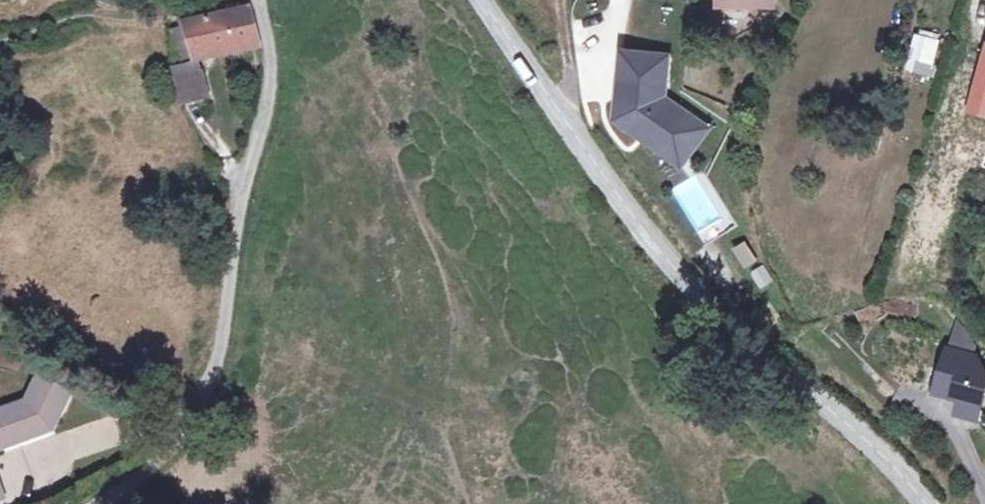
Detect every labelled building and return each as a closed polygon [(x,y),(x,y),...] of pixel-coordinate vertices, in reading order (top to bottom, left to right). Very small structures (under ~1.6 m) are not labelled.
[(262,57),(256,12),(190,27),(197,63),(245,54),(246,60),(262,57)] [(938,40),(914,34),(906,60),(931,67),(938,40)] [(680,60),(635,53),(626,121),(640,131),(643,128),(654,136),(654,143),(666,152),(680,149),(701,122),(674,101),(680,60)] [(182,83),(192,108),(214,99),(204,74),(182,83)] [(715,134),(701,122),(680,149),(666,152),(689,169),(715,134)] [(640,131),(654,143),(654,136),(643,128),(640,131)] [(745,269),(759,261),(746,239),(733,247),(745,269)] [(964,395),(982,400),(984,388),(984,362),(980,352),(948,346),(938,388),(964,395)] [(18,373),(23,357),(0,349),(0,366),(18,373)] [(64,393),(39,383),(31,406),(0,417),(0,449),(48,432),(64,393)] [(978,414),(982,400),(964,395),(961,409),(978,414)]
